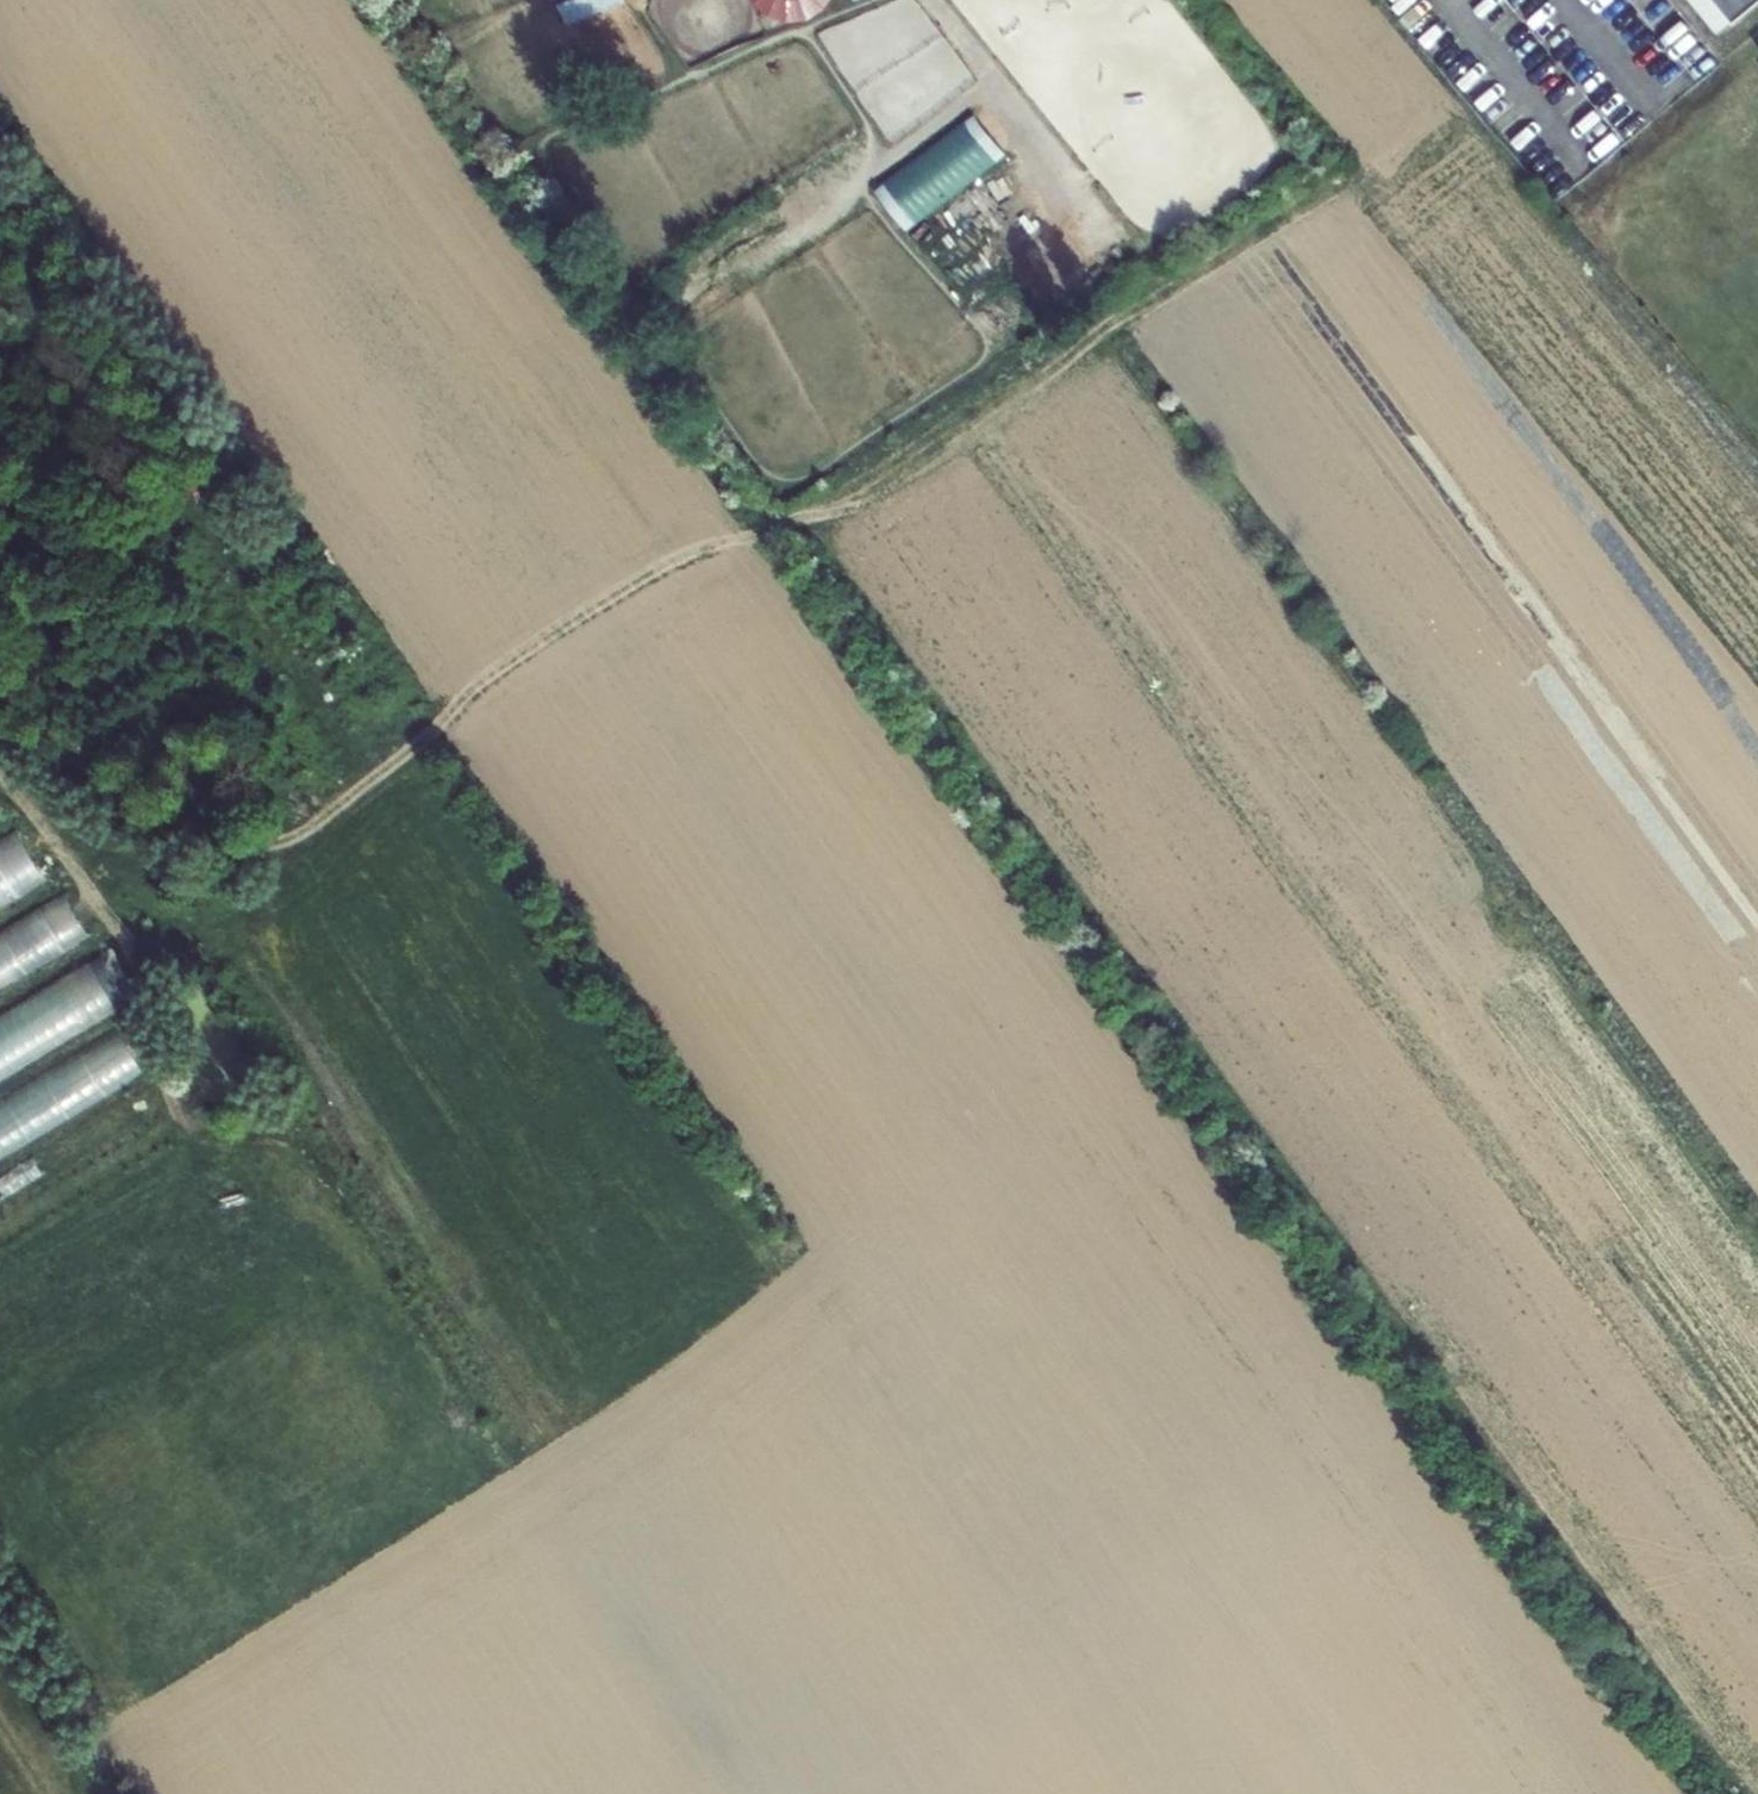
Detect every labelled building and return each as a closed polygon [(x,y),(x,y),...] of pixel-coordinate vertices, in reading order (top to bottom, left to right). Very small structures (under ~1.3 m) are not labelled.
[(624,0),(559,0),(556,1),(565,24),(624,0)] [(680,16),(716,0),(673,0),(680,16)] [(1737,20),(1757,3),(1757,0),(1720,0),(1737,20)] [(976,112),(876,186),(905,224),(1005,151),(976,112)] [(1030,183),(936,253),(965,291),(1059,221),(1030,183)] [(49,890),(23,841),(0,852),(0,915),(49,890)] [(0,934),(0,992),(96,938),(71,895),(0,934)] [(0,1017),(0,1080),(131,1006),(104,958),(0,1017)] [(145,1079),(121,1036),(0,1104),(0,1160),(145,1079)]
